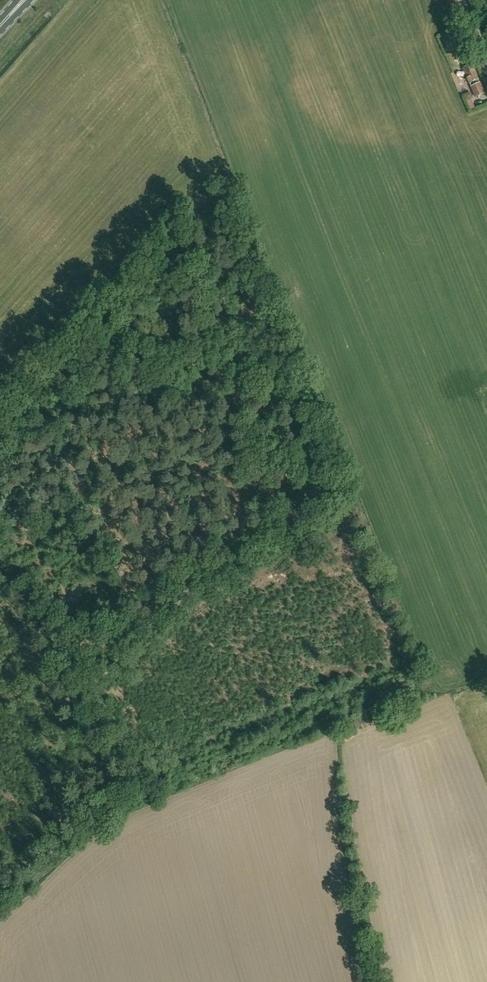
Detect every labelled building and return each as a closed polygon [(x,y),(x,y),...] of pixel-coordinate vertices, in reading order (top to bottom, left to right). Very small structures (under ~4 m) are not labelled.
[(484,94),(478,80),(479,80),(472,64),(463,67),(470,83),(476,97),(484,94)]
